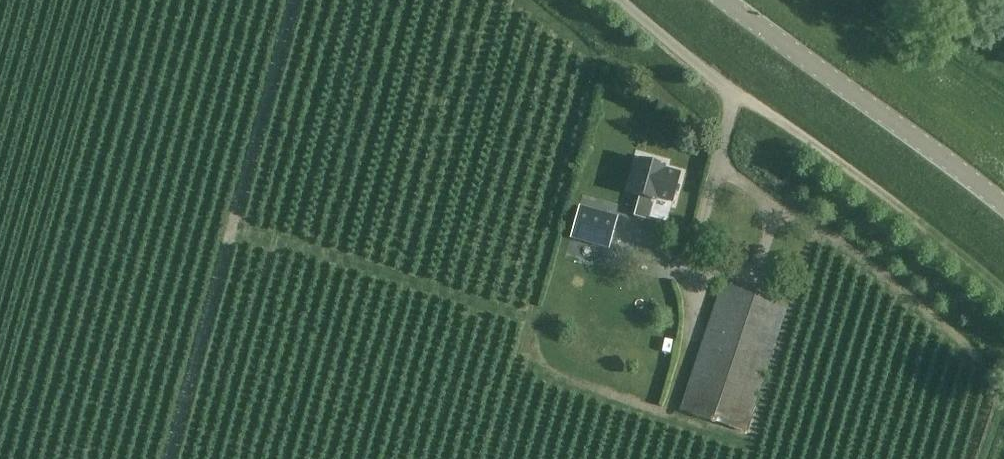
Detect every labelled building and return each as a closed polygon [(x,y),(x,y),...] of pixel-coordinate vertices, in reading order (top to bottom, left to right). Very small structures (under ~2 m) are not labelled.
[(633,216),(649,221),(654,201),(655,201),(656,199),(672,203),(681,175),(665,171),(665,168),(641,161),(631,194),(638,196),(633,216)] [(620,216),(579,205),(572,228),(569,240),(609,252),(613,240),(616,229),(620,216)] [(789,306),(723,285),(680,411),(745,433),(789,306)]
